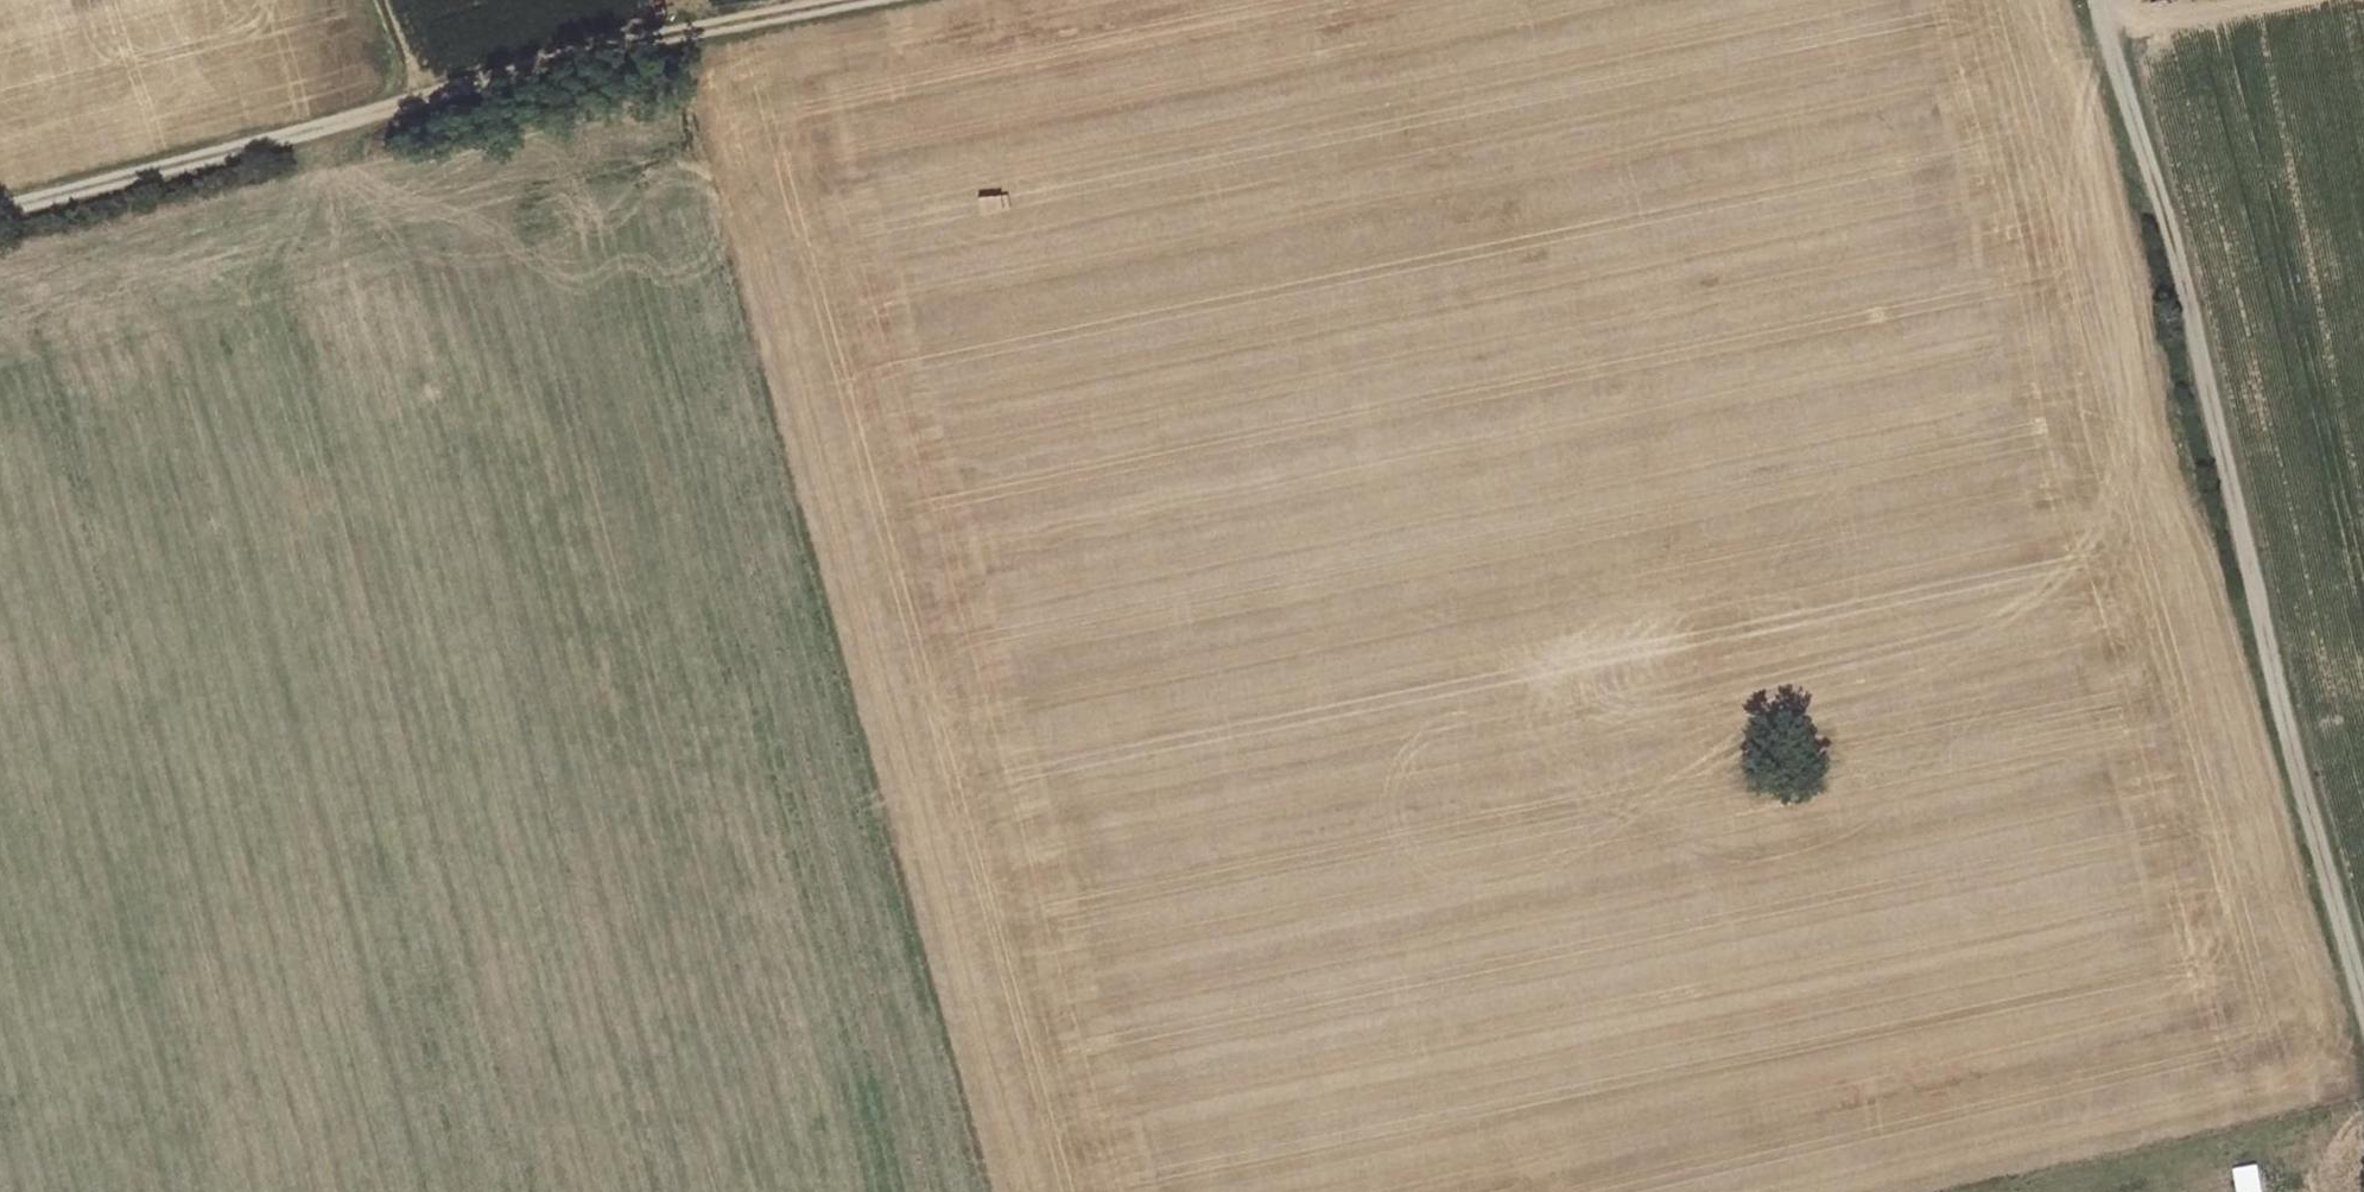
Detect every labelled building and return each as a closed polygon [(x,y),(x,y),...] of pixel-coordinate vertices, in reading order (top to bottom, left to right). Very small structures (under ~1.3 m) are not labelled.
[(2233,1169),(2237,1191),(2262,1191),(2257,1164),(2233,1169)]
